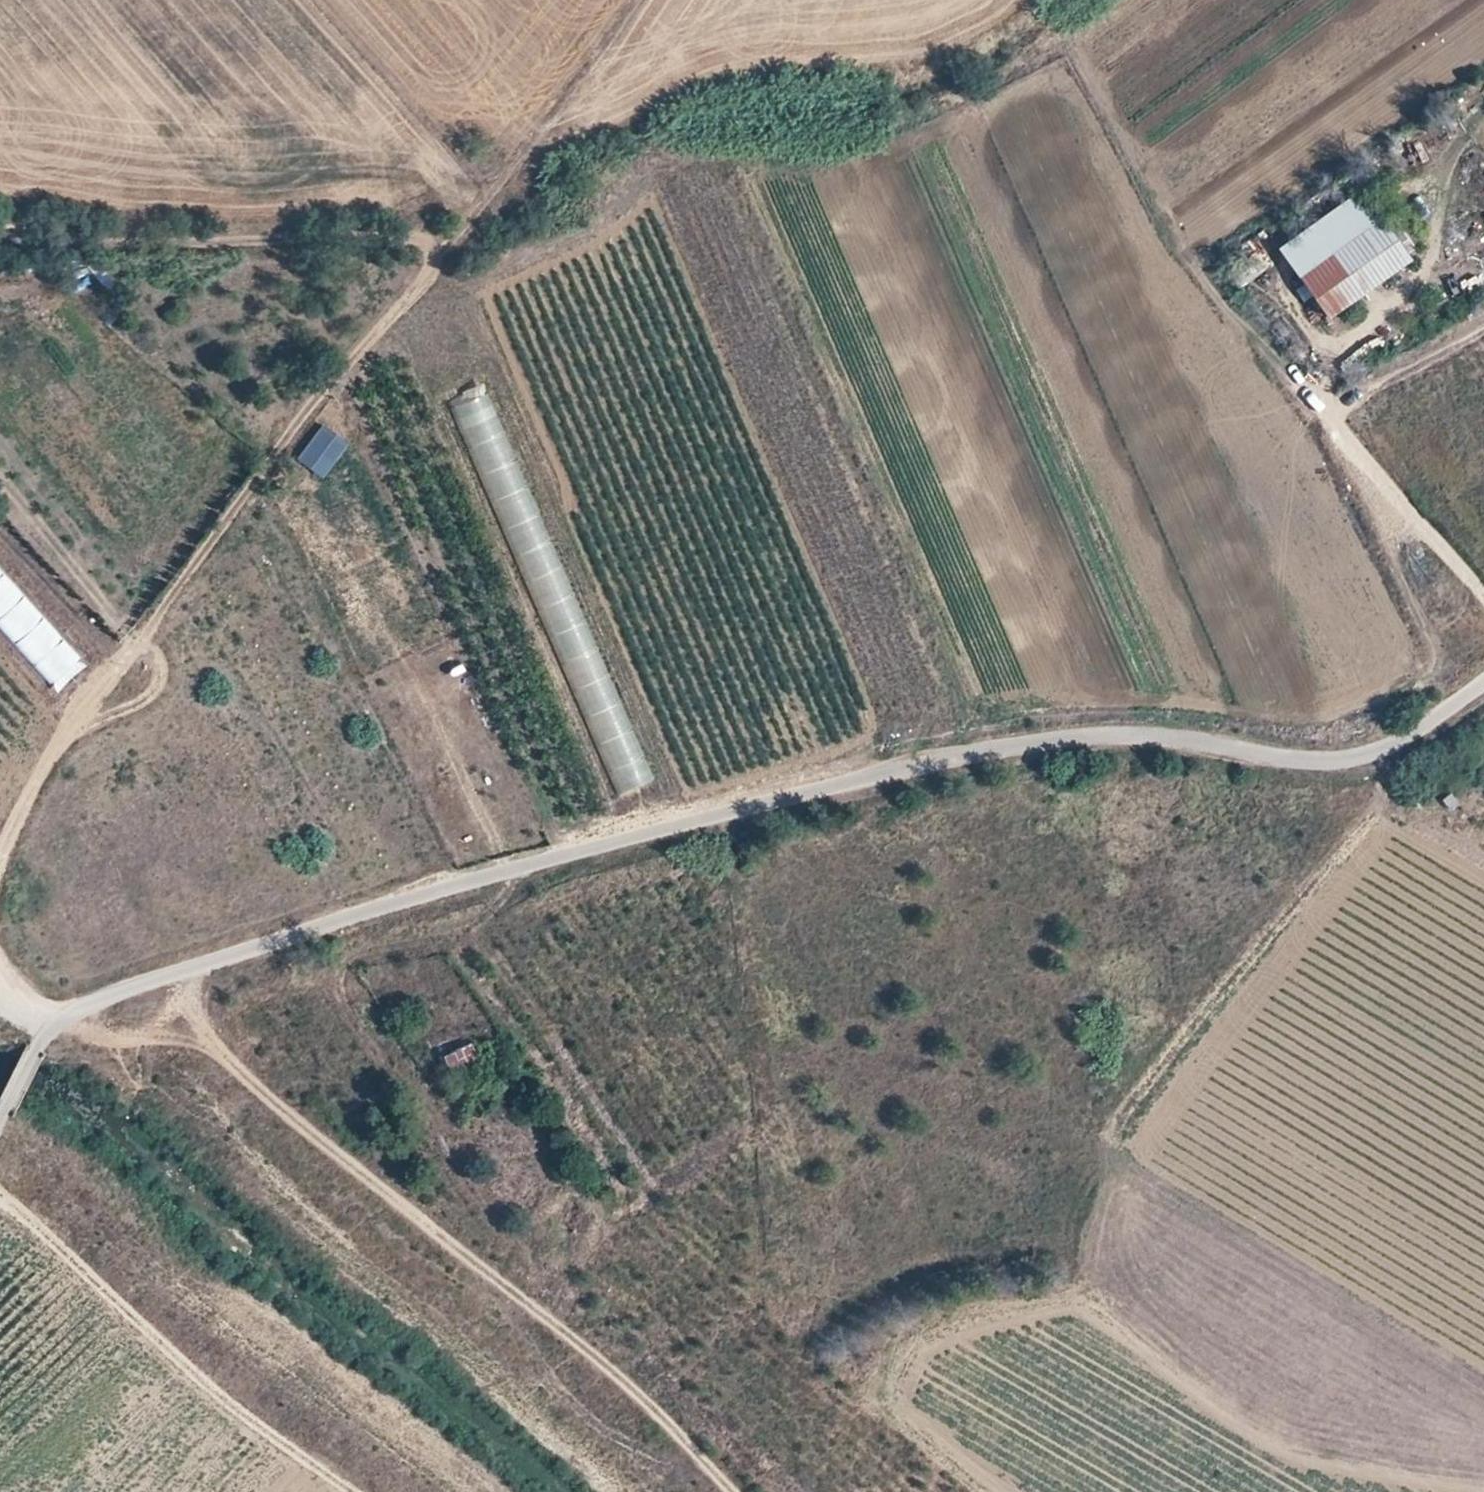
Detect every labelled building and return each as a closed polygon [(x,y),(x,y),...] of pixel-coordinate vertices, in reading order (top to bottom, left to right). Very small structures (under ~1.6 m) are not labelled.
[(1298,273),(1329,315),(1411,254),(1380,212),(1298,273)] [(318,475),(346,446),(324,426),(296,455),(318,475)] [(59,690),(86,664),(40,616),(29,627),(19,616),(3,632),(59,690)] [(470,1044),(440,1054),(446,1072),(477,1062),(470,1044)]
